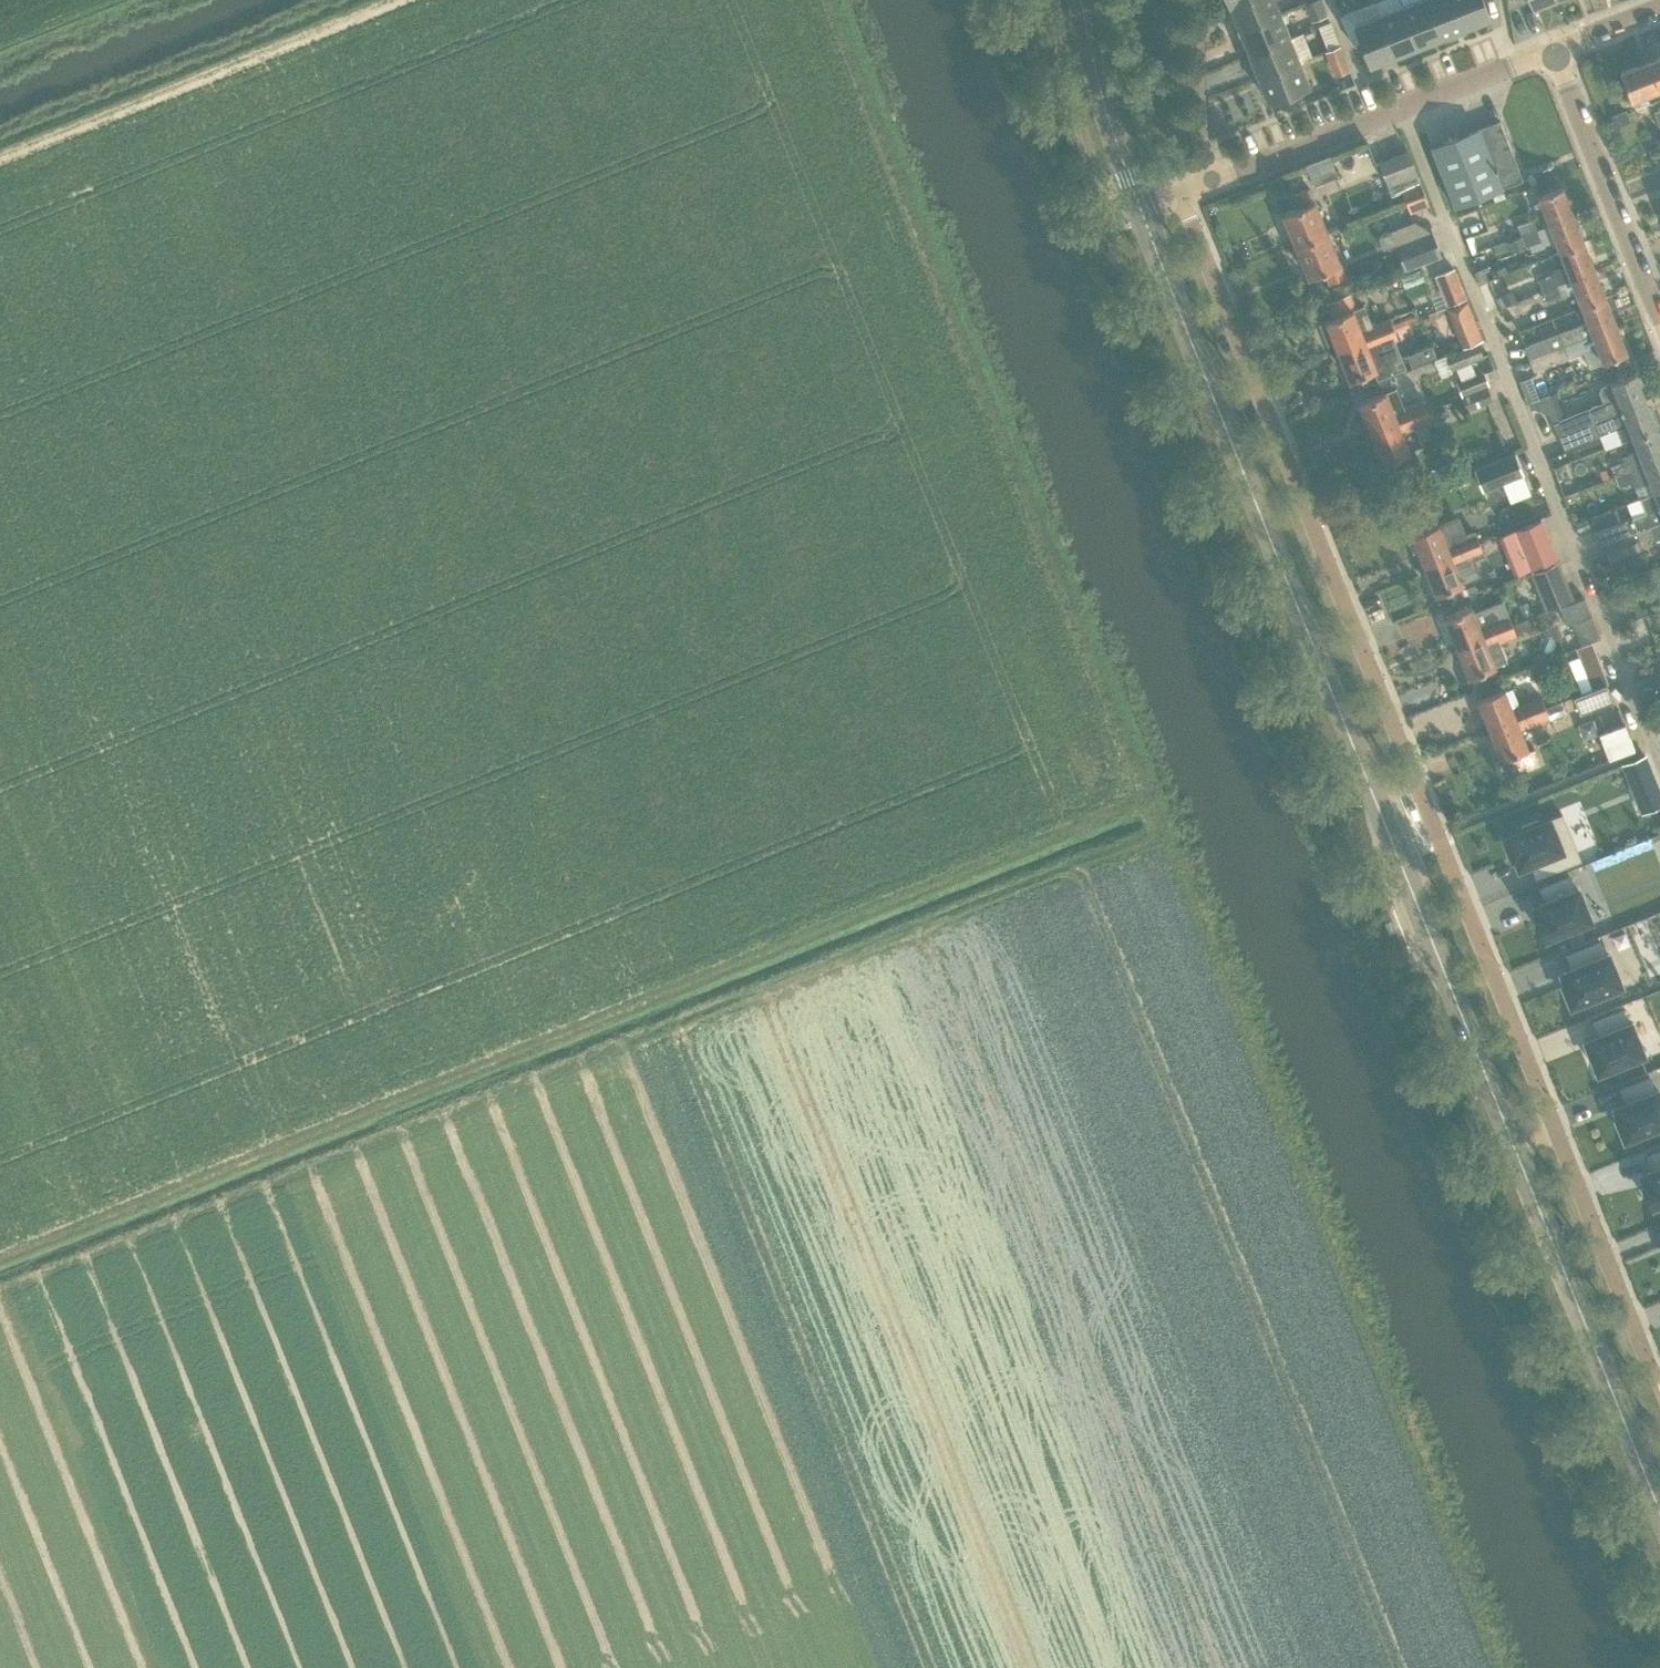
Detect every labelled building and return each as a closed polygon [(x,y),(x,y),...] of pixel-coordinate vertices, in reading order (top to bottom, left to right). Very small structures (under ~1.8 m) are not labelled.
[(1231,6),(1241,29),(1282,13),(1277,0),(1246,0),(1231,6)] [(1307,4),(1313,19),(1326,14),(1321,0),(1317,0),(1307,4)] [(1403,5),(1419,46),(1443,36),(1429,0),(1415,0),(1403,5)] [(1443,36),(1467,27),(1456,0),(1429,0),(1443,36)] [(1467,27),(1491,18),(1484,0),(1456,0),(1467,27)] [(1403,5),(1379,14),(1396,55),(1419,46),(1403,5)] [(1291,37),(1282,13),(1241,29),(1250,53),(1291,37)] [(1379,14),(1355,24),(1372,65),(1396,55),(1379,14)] [(1300,60),(1291,37),(1250,53),(1259,76),(1300,60)] [(1340,45),(1327,50),(1337,73),(1349,68),(1340,45)] [(1659,96),(1659,58),(1647,64),(1659,96)] [(1310,84),(1300,60),(1259,76),(1269,101),(1310,84)] [(1647,64),(1621,73),(1632,101),(1633,101),(1636,107),(1650,101),(1651,103),(1659,99),(1659,96),(1647,64)] [(1360,88),(1346,94),(1353,111),(1367,105),(1360,88)] [(1309,123),(1325,117),(1319,102),(1303,108),(1309,123)] [(1627,111),(1613,116),(1617,126),(1630,120),(1627,111)] [(1267,141),(1285,134),(1278,118),(1260,125),(1267,141)] [(1466,133),(1490,193),(1503,188),(1503,187),(1523,179),(1500,120),(1466,133)] [(1504,127),(1513,148),(1523,144),(1515,123),(1504,127)] [(1490,193),(1466,133),(1433,146),(1456,206),(1490,193)] [(1405,194),(1407,201),(1426,193),(1409,150),(1381,161),(1396,198),(1405,194)] [(1539,196),(1550,225),(1574,215),(1563,187),(1539,196)] [(1285,214),(1298,245),(1329,233),(1311,188),(1296,194),(1301,208),(1285,214)] [(1426,193),(1407,201),(1412,212),(1430,206),(1426,193)] [(1358,233),(1377,227),(1371,205),(1352,211),(1358,233)] [(1550,225),(1539,229),(1545,244),(1556,240),(1561,251),(1585,242),(1574,215),(1550,225)] [(1518,224),(1522,236),(1539,229),(1534,218),(1518,224)] [(1539,229),(1522,236),(1526,246),(1532,244),(1534,250),(1545,245),(1545,244),(1539,229)] [(1432,230),(1395,244),(1405,271),(1442,256),(1432,230)] [(1329,233),(1298,245),(1311,277),(1327,270),(1332,283),(1347,277),(1329,233)] [(1500,237),(1483,242),(1487,254),(1503,250),(1500,237)] [(1509,240),(1512,250),(1522,246),(1518,237),(1509,240)] [(1543,290),(1596,270),(1585,242),(1561,251),(1566,264),(1552,270),(1553,274),(1539,280),(1543,290)] [(1435,274),(1447,305),(1467,297),(1455,266),(1435,274)] [(1474,271),(1479,284),(1488,280),(1483,268),(1474,271)] [(1596,270),(1543,290),(1548,302),(1562,296),(1562,297),(1577,292),(1583,306),(1607,297),(1596,270)] [(1517,300),(1513,290),(1502,294),(1506,305),(1517,300)] [(1336,342),(1339,351),(1394,328),(1390,317),(1373,324),(1366,307),(1354,312),(1348,295),(1332,302),(1338,317),(1321,324),(1330,345),(1336,342)] [(1607,297),(1583,306),(1588,320),(1525,346),(1530,359),(1617,325),(1607,297)] [(1477,321),(1468,300),(1452,306),(1461,328),(1477,321)] [(1617,325),(1530,359),(1535,371),(1585,351),(1591,367),(1604,361),(1628,352),(1617,325)] [(1394,328),(1339,351),(1351,380),(1375,371),(1378,379),(1407,367),(1396,339),(1398,338),(1394,328)] [(1445,356),(1451,370),(1485,356),(1479,342),(1445,356)] [(1433,344),(1409,353),(1413,364),(1437,355),(1433,344)] [(1457,381),(1463,395),(1489,385),(1484,371),(1457,381)] [(1554,419),(1560,434),(1647,400),(1636,372),(1612,382),(1602,385),(1599,391),(1604,403),(1564,419),(1563,416),(1554,419)] [(1389,378),(1374,384),(1377,390),(1392,384),(1389,378)] [(1463,397),(1468,410),(1494,400),(1489,386),(1463,397)] [(1428,411),(1423,401),(1405,408),(1397,388),(1360,403),(1373,433),(1428,411)] [(1634,437),(1658,427),(1647,400),(1560,434),(1565,448),(1617,428),(1622,442),(1634,437)] [(1428,411),(1373,433),(1385,463),(1410,453),(1402,433),(1432,421),(1428,411)] [(1659,460),(1659,433),(1658,427),(1634,437),(1639,450),(1626,455),(1627,460),(1613,466),(1617,477),(1659,460)] [(1476,470),(1484,490),(1525,474),(1517,453),(1476,470)] [(1656,492),(1659,490),(1659,460),(1617,477),(1621,487),(1637,481),(1639,485),(1651,481),(1656,492)] [(1443,466),(1432,471),(1436,478),(1446,474),(1443,466)] [(1597,530),(1603,544),(1634,532),(1638,530),(1659,522),(1659,490),(1656,492),(1641,498),(1646,511),(1625,520),(1625,518),(1597,530)] [(1620,513),(1634,508),(1630,495),(1616,499),(1620,513)] [(1589,518),(1576,523),(1579,531),(1592,526),(1589,518)] [(1414,535),(1426,564),(1481,543),(1477,532),(1467,536),(1460,519),(1441,527),(1440,524),(1414,535)] [(1517,528),(1534,569),(1557,559),(1541,519),(1517,528)] [(1638,530),(1642,542),(1655,537),(1657,541),(1659,540),(1659,522),(1638,530)] [(1634,532),(1603,544),(1610,562),(1641,550),(1634,532)] [(1481,543),(1426,564),(1438,594),(1464,584),(1463,583),(1482,575),(1475,558),(1486,554),(1481,543)] [(1535,571),(1551,611),(1561,607),(1575,601),(1558,561),(1535,571)] [(1607,574),(1600,577),(1603,587),(1610,584),(1607,574)] [(1475,584),(1447,594),(1450,602),(1478,592),(1475,584)] [(1561,607),(1567,624),(1592,614),(1585,597),(1575,601),(1561,607)] [(1472,607),(1446,617),(1458,647),(1512,625),(1508,616),(1502,600),(1473,611),(1472,607)] [(1574,623),(1561,628),(1566,642),(1579,638),(1574,623)] [(1512,625),(1458,647),(1470,677),(1496,667),(1495,666),(1509,661),(1501,641),(1516,635),(1512,625)] [(1593,688),(1607,682),(1609,681),(1594,642),(1578,648),(1593,688)] [(1572,659),(1562,663),(1570,684),(1580,681),(1572,659)] [(1483,699),(1505,689),(1500,678),(1478,687),(1483,699)] [(1575,695),(1581,710),(1613,698),(1607,682),(1593,688),(1575,695)] [(1479,700),(1491,730),(1546,708),(1542,698),(1513,709),(1505,689),(1483,699),(1479,700)] [(1546,708),(1491,730),(1503,759),(1512,756),(1518,771),(1540,762),(1533,745),(1528,747),(1521,730),(1550,718),(1546,708)] [(1626,723),(1601,733),(1611,758),(1616,756),(1632,750),(1636,748),(1626,723)] [(1645,754),(1621,764),(1631,787),(1654,777),(1645,754)] [(1523,830),(1505,837),(1513,857),(1514,857),(1516,856),(1520,867),(1531,862),(1537,877),(1581,859),(1563,814),(1540,823),(1538,819),(1521,826),(1523,830)] [(1547,901),(1536,905),(1540,916),(1537,917),(1545,937),(1591,919),(1578,888),(1576,889),(1570,875),(1541,887),(1547,901)] [(1572,946),(1587,940),(1583,931),(1569,937),(1572,946)] [(1574,968),(1562,972),(1566,983),(1564,984),(1572,1004),(1622,984),(1609,953),(1606,955),(1601,940),(1568,953),(1574,968)] [(1600,1035),(1587,1040),(1599,1071),(1644,1053),(1632,1022),(1629,1023),(1623,1009),(1595,1020),(1600,1035)] [(1616,1106),(1620,1117),(1618,1118),(1626,1138),(1659,1124),(1659,1093),(1659,1089),(1656,1090),(1650,1076),(1621,1087),(1627,1102),(1616,1106)] [(1643,1173),(1647,1184),(1644,1185),(1652,1205),(1659,1202),(1659,1149),(1648,1154),(1654,1169),(1643,1173)]
